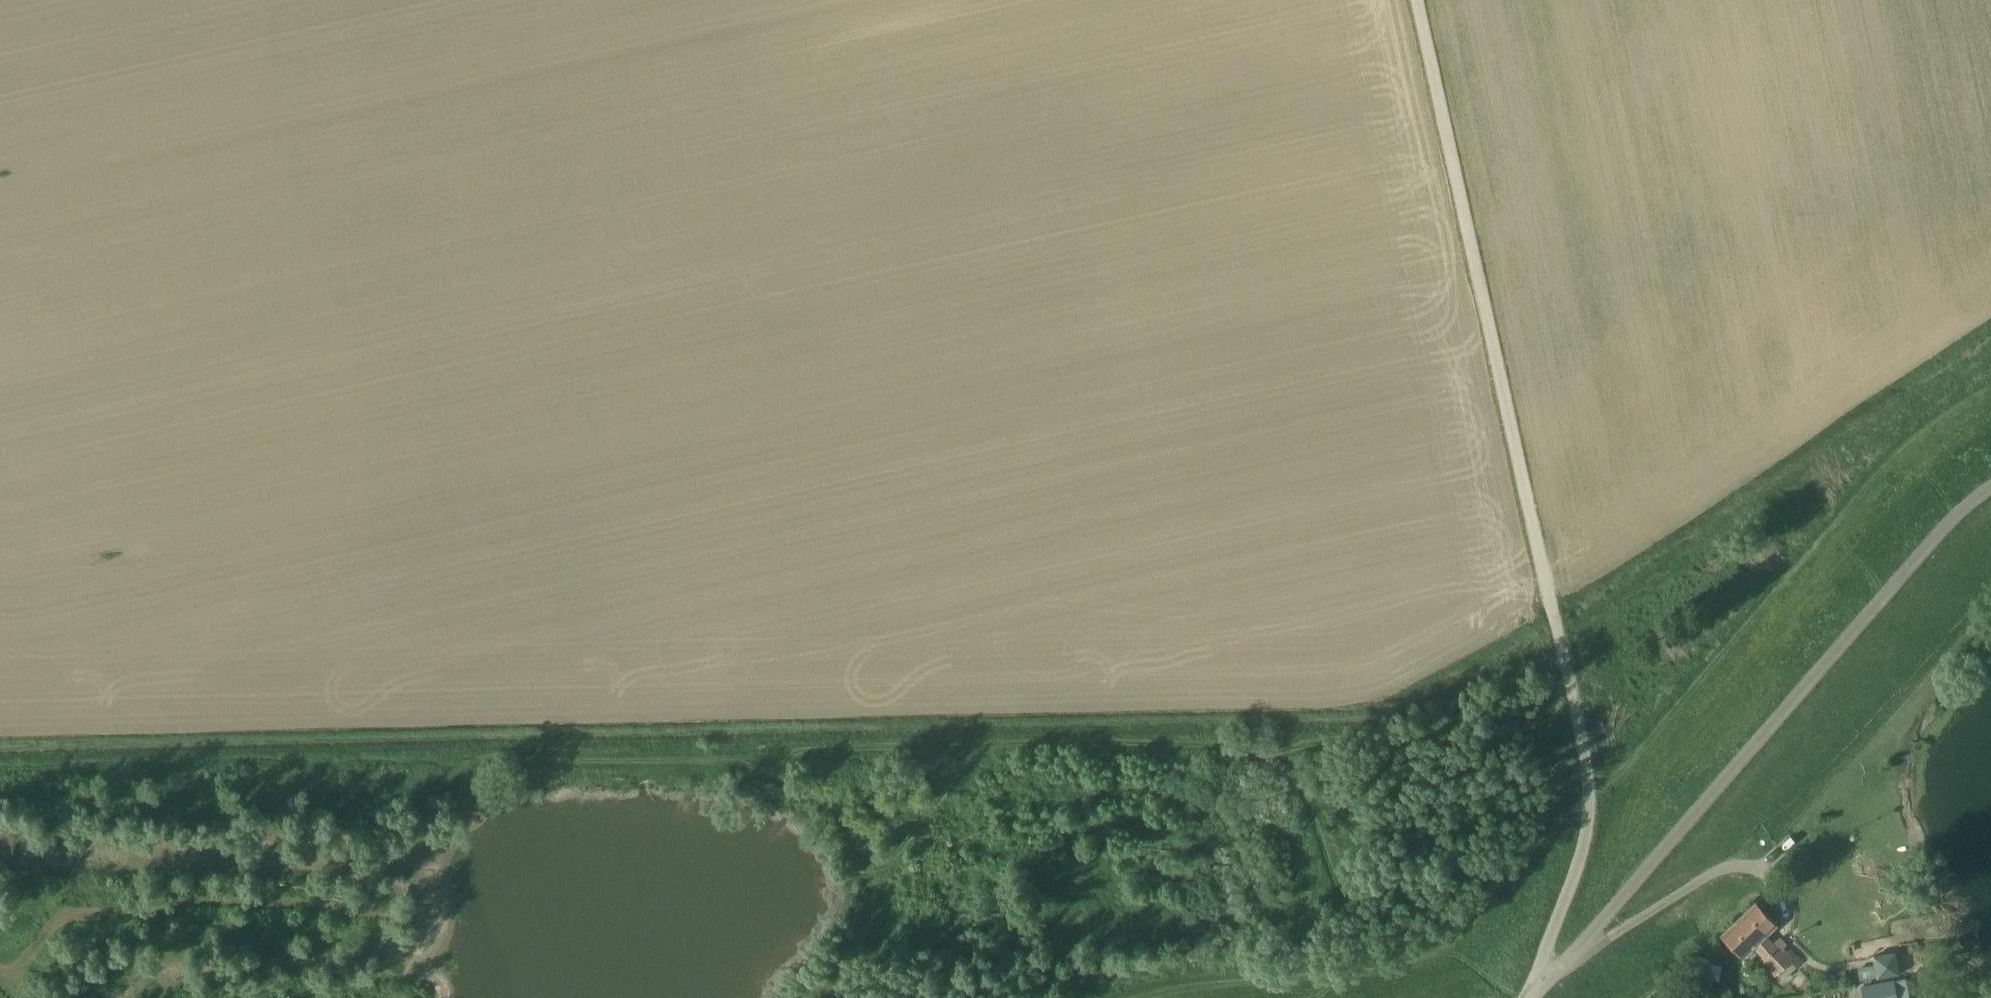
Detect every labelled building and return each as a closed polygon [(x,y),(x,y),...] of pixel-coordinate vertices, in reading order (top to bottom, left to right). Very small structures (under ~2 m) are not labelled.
[(1755,902),(1721,935),(1743,958),(1753,948),(1761,955),(1758,958),(1775,976),(1778,973),(1784,979),(1796,968),(1790,962),(1795,958),(1787,950),(1784,948),(1776,939),(1773,942),(1767,935),(1769,932),(1777,925),(1755,902)] [(1894,952),(1874,955),(1875,962),(1878,978),(1898,975),(1894,952)] [(1861,986),(1864,997),(1898,997),(1894,980),(1861,986)]
